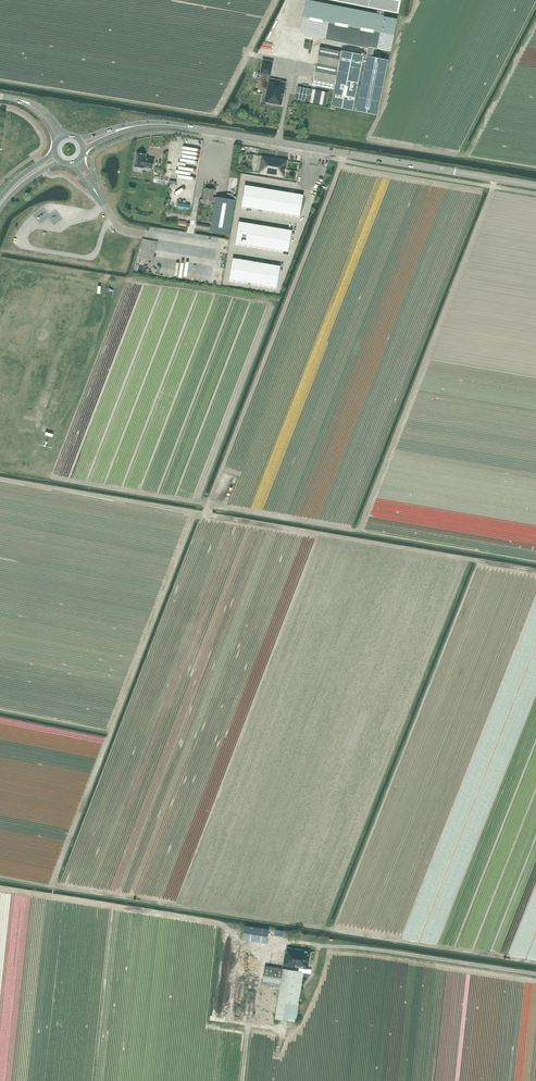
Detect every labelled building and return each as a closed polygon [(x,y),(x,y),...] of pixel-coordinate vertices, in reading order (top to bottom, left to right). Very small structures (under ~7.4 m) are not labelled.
[(339,1),(378,8),(376,15),(383,16),(384,10),(397,12),(400,0),(336,0),(339,1)] [(390,51),(396,19),(383,16),(376,15),(306,1),(300,33),(368,47),(367,52),(366,55),(366,56),(372,57),(373,56),(373,52),(374,48),(382,50),(390,51)] [(293,36),(290,54),(312,57),(315,40),(300,38),(300,41),(298,40),(299,37),(293,36)] [(313,79),(335,83),(357,88),(360,72),(363,56),(319,47),(313,79)] [(363,56),(360,72),(357,88),(353,109),(377,114),(388,61),(363,56)] [(273,61),(263,59),(260,73),(258,72),(255,87),(264,89),(262,98),(263,98),(262,102),(282,105),(286,82),(281,81),(281,80),(270,78),(273,61)] [(353,109),(357,88),(335,83),(331,105),(353,109)] [(311,89),(298,86),(295,99),(308,102),(311,89)] [(328,92),(312,89),(310,102),(326,106),(328,92)] [(200,146),(201,143),(186,141),(186,143),(191,144),(190,153),(199,154),(200,151),(192,150),(193,145),(200,146)] [(137,152),(134,167),(136,167),(144,168),(144,167),(153,169),(154,159),(152,159),(148,158),(146,158),(146,154),(137,152)] [(261,160),(259,174),(284,178),(285,175),(285,172),(287,160),(263,156),(262,160),(261,160)] [(155,175),(154,182),(163,184),(167,185),(168,178),(164,177),(155,175)] [(213,197),(214,189),(206,188),(204,200),(212,201),(212,200),(215,201),(210,231),(229,234),(235,200),(216,196),(216,198),(213,197)] [(185,190),(175,200),(177,203),(188,192),(185,190)] [(267,943),(268,929),(245,925),(242,940),(267,943)] [(265,966),(262,984),(280,987),(275,1019),(285,1020),(291,1021),(296,1022),(301,991),(301,987),(303,972),(311,974),(311,969),(308,969),(310,951),(303,950),(300,950),(290,948),(287,948),(287,952),(285,952),(283,965),(299,968),(299,971),(265,966)] [(274,1002),(274,999),(274,998),(274,996),(273,995),(272,994),(271,992),(270,991),(268,991),(266,990),(265,990),(263,991),(261,992),(259,993),(258,995),(257,996),(257,998),(256,999),(257,1001),(257,1003),(258,1004),(259,1005),(260,1007),(261,1007),(263,1008),(264,1009),(266,1009),(268,1008),(270,1007),(271,1006),(272,1005),(274,1004),(274,1002)]
